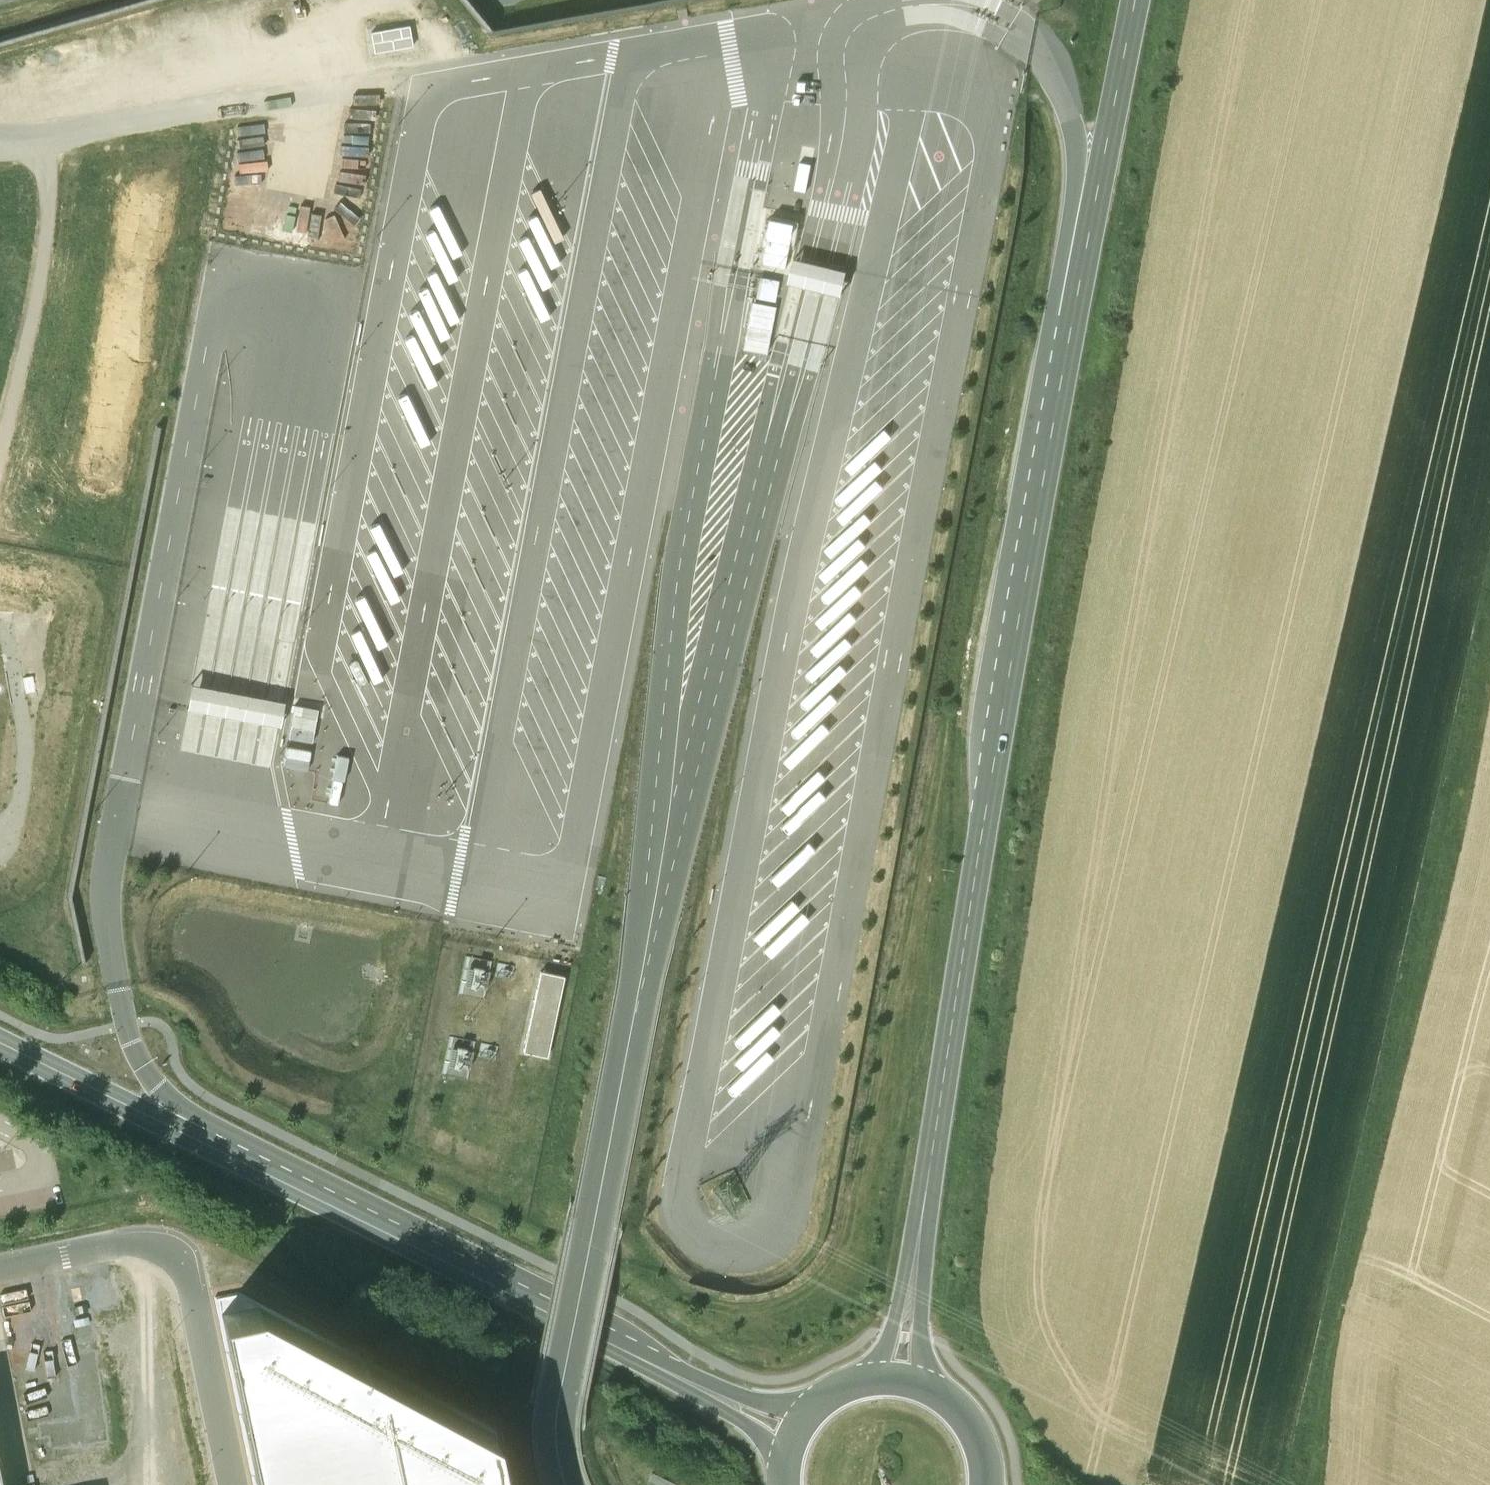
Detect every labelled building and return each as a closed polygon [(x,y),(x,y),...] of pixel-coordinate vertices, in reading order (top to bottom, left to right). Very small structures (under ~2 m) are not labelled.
[(771,216),(761,273),(785,277),(794,220),(771,216)] [(297,702),(288,735),(312,741),(321,708),(297,702)] [(484,989),(492,960),(472,955),(465,983),(484,989)] [(547,1056),(564,975),(540,970),(523,1051),(547,1056)] [(494,1433),(259,1306),(259,1305),(238,1294),(218,1298),(257,1484),(505,1484),(494,1433)] [(657,1484),(676,1484),(652,1472),(648,1481),(657,1484)]
